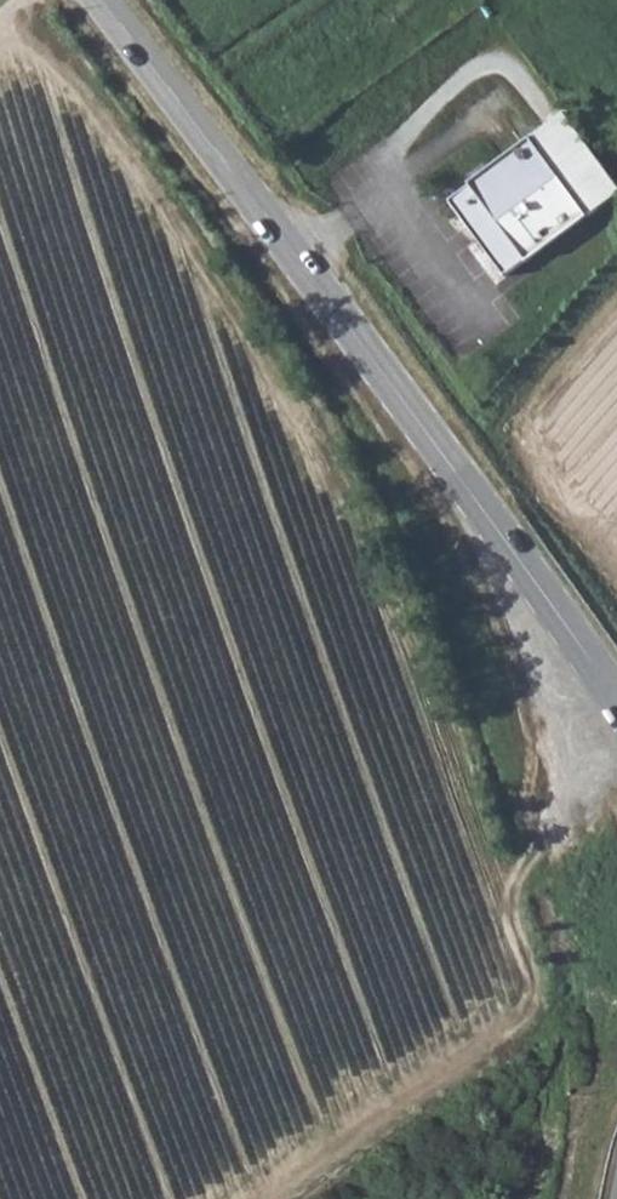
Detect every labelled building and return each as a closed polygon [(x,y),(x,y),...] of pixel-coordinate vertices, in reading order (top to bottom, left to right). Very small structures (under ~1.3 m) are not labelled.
[(448,198),(505,277),(616,194),(616,185),(563,112),(448,198)]
